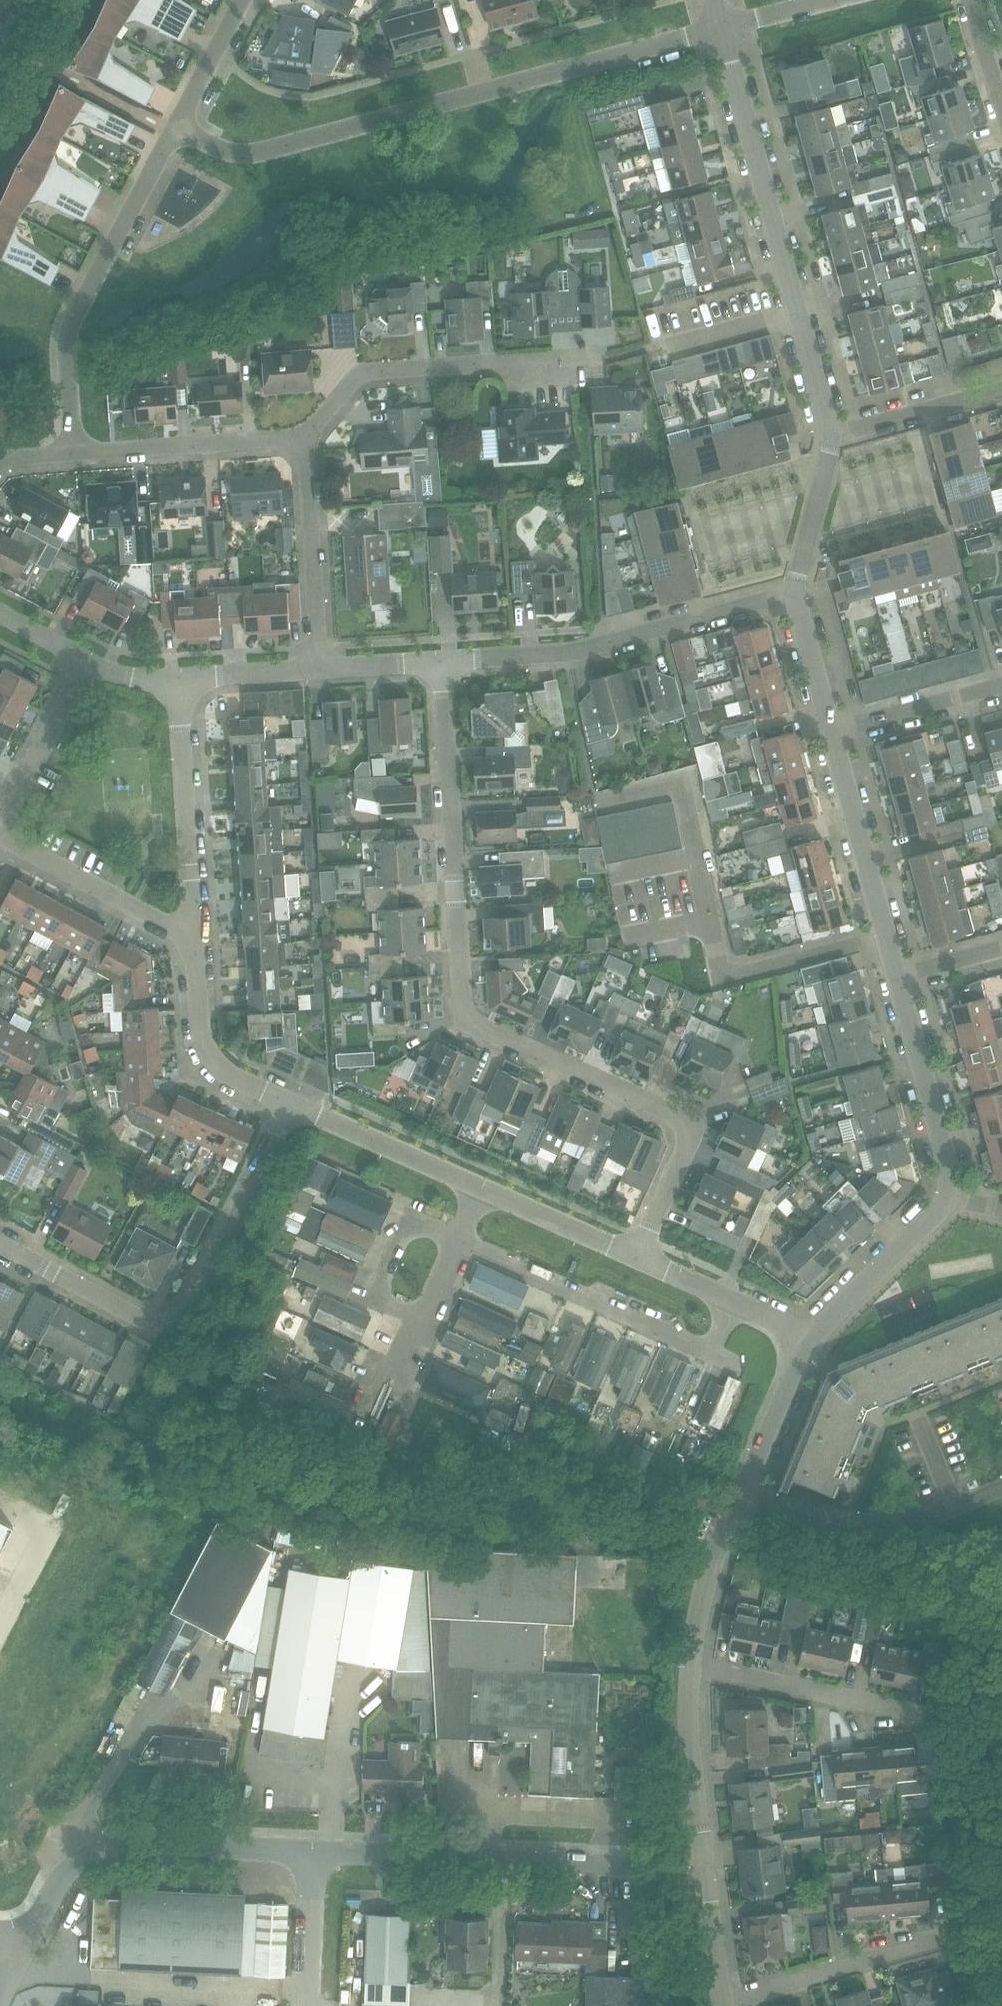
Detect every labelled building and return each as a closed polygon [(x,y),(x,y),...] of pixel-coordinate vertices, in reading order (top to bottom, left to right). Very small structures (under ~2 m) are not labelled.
[(96,26),(115,36),(122,24),(135,20),(180,39),(188,25),(141,0),(110,0),(97,25),(96,25),(96,26)] [(188,25),(195,11),(179,0),(141,0),(188,25)] [(349,16),(357,0),(319,0),(349,16)] [(491,28),(538,16),(533,0),(534,0),(484,0),(491,28)] [(388,22),(397,54),(444,41),(436,9),(388,22)] [(315,60),(314,70),(330,72),(353,28),(331,16),(324,30),(319,29),(319,32),(312,31),(313,21),(285,17),(265,55),(307,61),(308,59),(315,60)] [(909,85),(910,87),(937,78),(933,65),(953,59),(942,20),(908,30),(916,54),(899,59),(907,86),(909,85)] [(115,36),(96,26),(95,26),(96,27),(77,63),(73,64),(74,67),(77,66),(146,103),(154,88),(113,62),(109,48),(115,36)] [(820,93),(824,104),(851,97),(847,82),(832,85),(825,59),(811,63),(808,60),(805,59),(802,60),(799,63),(798,66),(784,70),(792,100),(820,93)] [(925,106),(929,119),(973,106),(973,103),(973,100),(966,100),(961,85),(953,88),(952,87),(948,75),(937,78),(910,87),(916,108),(925,106)] [(42,127),(41,128),(60,138),(68,126),(81,122),(126,141),(134,126),(65,89),(64,87),(60,88),(62,92),(42,127)] [(868,97),(871,109),(880,107),(877,94),(868,97)] [(651,106),(646,107),(643,95),(619,101),(622,114),(639,109),(644,130),(691,117),(691,118),(694,117),(688,97),(686,97),(685,96),(651,105),(651,106)] [(925,135),(931,156),(970,144),(970,143),(968,143),(965,133),(967,132),(974,129),(970,115),(976,111),(974,108),(973,106),(929,119),(933,132),(925,135)] [(796,116),(801,137),(836,127),(830,107),(796,116)] [(691,117),(644,130),(650,150),(697,138),(691,118),(691,117)] [(801,137),(807,156),(853,144),(848,124),(836,127),(801,137)] [(870,126),(873,138),(882,136),(878,124),(870,126)] [(23,165),(19,166),(92,205),(100,190),(59,164),(55,151),(60,138),(41,128),(42,129),(23,165)] [(882,136),(873,138),(876,150),(885,148),(882,136)] [(702,158),(697,138),(650,150),(652,159),(664,156),(667,168),(702,158)] [(853,144),(807,156),(812,176),(854,164),(858,163),(853,144)] [(946,174),(950,188),(994,174),(993,171),(993,169),(986,168),(982,154),(974,156),(972,156),(969,146),(971,145),(970,144),(931,156),(937,177),(946,174)] [(605,150),(608,161),(617,159),(614,147),(605,150)] [(708,180),(702,158),(667,168),(656,171),(661,192),(708,180)] [(617,159),(608,161),(611,173),(620,170),(617,159)] [(850,187),(853,197),(895,185),(891,173),(859,182),(854,164),(812,176),(817,196),(850,187)] [(0,205),(19,215),(26,204),(40,200),(85,219),(92,205),(19,166),(20,170),(1,205),(0,205)] [(945,203),(952,224),(991,212),(991,211),(989,211),(986,202),(987,200),(995,198),(991,183),(996,179),(995,177),(994,174),(950,188),(954,201),(945,203)] [(614,182),(617,193),(626,191),(623,179),(614,182)] [(898,198),(895,185),(853,197),(855,206),(822,215),(828,235),(862,226),(862,227),(871,224),(866,206),(898,198)] [(676,200),(664,204),(670,225),(682,222),(717,212),(711,191),(676,200)] [(0,205),(0,206),(1,206),(0,207),(0,256),(50,283),(58,268),(17,242),(13,228),(19,215),(0,205)] [(676,245),(722,233),(717,212),(682,222),(670,225),(675,245),(676,245)] [(1000,250),(1001,250),(1001,226),(995,228),(994,224),(993,224),(990,215),(992,213),(991,212),(952,224),(952,225),(964,221),(971,244),(996,237),(1000,250)] [(625,224),(628,236),(637,233),(634,222),(625,224)] [(896,225),(899,237),(908,235),(905,223),(896,225)] [(828,235),(833,255),(867,246),(862,227),(862,226),(828,235)] [(597,233),(598,249),(608,248),(608,232),(597,233)] [(680,262),(686,265),(728,253),(722,233),(676,245),(680,262)] [(908,235),(899,237),(903,249),(911,247),(908,235)] [(630,245),(634,256),(643,254),(640,242),(630,245)] [(833,255),(838,275),(873,265),(867,246),(833,255)] [(728,253),(686,265),(685,265),(686,266),(682,271),(687,286),(669,291),(673,303),(697,297),(694,284),(698,283),(699,284),(733,275),(733,273),(735,273),(730,252),(728,253)] [(643,254),(634,256),(637,268),(646,265),(643,254)] [(885,261),(873,265),(838,275),(844,295),(878,286),(878,283),(881,282),(885,294),(916,286),(921,285),(918,272),(890,279),(885,261)] [(512,294),(515,336),(551,333),(550,313),(582,311),(583,327),(611,324),(608,287),(581,289),(581,284),(580,281),(579,278),(577,275),(573,272),(569,270),(569,268),(557,269),(557,271),(553,273),(550,277),(548,280),(547,283),(547,286),(547,291),(512,294)] [(448,301),(451,340),(482,338),(479,306),(494,305),(492,280),(466,282),(467,299),(448,301)] [(390,330),(390,332),(408,331),(407,313),(428,312),(426,282),(411,283),(411,286),(408,289),(388,290),(388,287),(375,288),(372,292),(373,298),(370,298),(371,316),(374,316),(374,322),(384,330),(390,330)] [(337,290),(339,313),(331,314),(334,349),(358,347),(353,285),(345,287),(337,290)] [(916,286),(885,294),(887,304),(849,314),(854,334),(889,325),(897,323),(892,305),(919,298),(916,286)] [(922,324),(926,336),(934,334),(931,322),(922,324)] [(249,324),(234,329),(236,362),(252,360),(249,324)] [(894,345),(889,325),(854,334),(860,354),(894,345)] [(934,334),(926,336),(929,348),(937,346),(934,334)] [(771,335),(756,339),(762,362),(777,358),(771,335)] [(942,340),(950,368),(965,364),(957,336),(942,340)] [(756,339),(743,342),(749,365),(762,362),(756,339)] [(743,342),(730,346),(736,369),(749,365),(743,342)] [(899,364),(894,345),(860,354),(865,374),(899,364)] [(730,346),(716,350),(722,373),(736,369),(730,346)] [(169,355),(171,383),(187,382),(185,348),(169,349),(170,355),(169,355)] [(716,350),(702,353),(708,377),(722,373),(716,350)] [(263,354),(264,373),(266,393),(314,389),(311,351),(263,354)] [(702,353),(688,357),(694,380),(708,377),(702,353)] [(927,357),(932,377),(945,374),(939,354),(927,357)] [(694,380),(688,357),(672,361),(679,384),(694,380)] [(909,361),(899,364),(865,374),(870,394),(914,382),(909,361)] [(199,386),(200,394),(201,414),(243,411),(241,383),(199,386)] [(124,411),(123,411),(123,412),(124,412),(125,425),(139,424),(139,420),(156,419),(157,423),(178,421),(175,387),(135,390),(132,391),(128,392),(125,395),(123,399),(124,411)] [(593,389),(595,433),(622,431),(622,427),(643,426),(641,390),(607,392),(607,388),(593,389)] [(367,434),(362,434),(364,468),(384,466),(387,462),(400,461),(400,465),(413,464),(417,464),(420,500),(416,500),(417,502),(426,501),(443,500),(437,428),(435,428),(436,439),(426,440),(425,429),(421,430),(419,408),(390,410),(392,432),(392,436),(381,437),(377,433),(367,434)] [(497,411),(500,461),(538,458),(537,444),(566,442),(564,412),(535,414),(535,408),(497,411)] [(765,462),(755,423),(752,413),(731,419),(745,468),(765,462)] [(797,431),(792,413),(776,418),(755,423),(765,462),(787,456),(784,445),(788,444),(785,434),(797,431)] [(745,468),(731,419),(710,424),(724,473),(745,468)] [(724,473),(710,424),(689,430),(703,479),(724,473)] [(932,434),(938,456),(976,446),(971,424),(932,434)] [(667,433),(671,446),(681,485),(703,479),(692,441),(689,430),(688,427),(667,433)] [(933,457),(939,480),(983,468),(976,446),(938,456),(933,457)] [(945,503),(950,501),(989,491),(983,468),(939,480),(945,503)] [(282,512),(283,528),(296,527),(294,487),(281,488),(280,472),(256,474),(256,477),(233,479),(233,482),(222,483),(223,493),(234,492),(236,519),(261,517),(261,514),(282,512)] [(208,514),(206,498),(205,478),(161,481),(164,517),(208,514)] [(135,483),(124,484),(89,486),(92,526),(138,523),(135,483)] [(30,521),(25,531),(60,549),(65,539),(68,541),(79,519),(79,517),(27,489),(14,513),(30,521)] [(989,491),(950,501),(956,524),(995,513),(989,491)] [(378,504),(380,530),(406,528),(406,527),(427,526),(426,501),(417,502),(378,504)] [(657,508),(638,513),(633,514),(628,518),(634,539),(682,525),(676,503),(657,508)] [(225,521),(208,522),(211,558),(228,556),(225,521)] [(687,523),(682,525),(634,539),(640,560),(693,546),(687,523)] [(453,560),(469,561),(472,526),(456,525),(453,560)] [(37,564),(41,558),(52,564),(60,549),(25,531),(18,527),(11,539),(0,533),(0,567),(18,577),(28,559),(37,564)] [(153,529),(134,530),(137,562),(155,561),(153,529)] [(986,548),(1001,545),(1001,530),(983,534),(986,548)] [(947,532),(926,538),(936,576),(958,570),(947,532)] [(602,533),(602,544),(615,543),(615,533),(602,533)] [(347,577),(349,603),(371,602),(371,596),(389,595),(389,599),(386,600),(386,601),(390,600),(386,535),(345,537),(347,564),(351,564),(351,577),(347,577)] [(432,536),(434,572),(452,571),(450,535),(432,536)] [(936,576),(926,538),(905,543),(919,594),(940,589),(936,576)] [(616,554),(615,543),(602,544),(603,555),(616,554)] [(919,594),(905,543),(884,549),(895,587),(898,600),(919,594)] [(699,569),(693,546),(640,560),(646,582),(656,580),(694,570),(699,569)] [(884,549),(863,555),(874,593),(895,587),(884,549)] [(835,594),(840,612),(849,609),(853,599),(874,593),(863,555),(842,560),(845,571),(841,572),(844,583),(848,582),(850,590),(835,594)] [(535,593),(536,613),(576,611),(573,571),(559,572),(555,565),(551,572),(539,573),(538,560),(512,562),(514,597),(515,597),(515,594),(535,593)] [(92,623),(98,626),(117,591),(107,586),(111,579),(90,568),(72,601),(83,606),(81,611),(92,616),(93,620),(92,623)] [(700,592),(694,570),(656,580),(662,603),(700,592)] [(452,575),(455,611),(469,610),(469,606),(498,604),(496,572),(452,575)] [(277,593),(265,594),(268,638),(275,637),(275,633),(277,631),(290,630),(289,619),(302,618),(300,583),(276,584),(277,593)] [(254,586),(231,587),(233,623),(245,622),(246,633),(259,632),(262,634),(262,638),(268,638),(265,594),(254,594),(254,586)] [(209,597),(197,598),(200,642),(206,642),(206,637),(209,635),(221,634),(221,623),(233,623),(231,587),(208,589),(209,597)] [(629,587),(617,590),(623,614),(635,611),(629,587)] [(117,591),(98,626),(104,630),(106,626),(109,626),(120,631),(122,627),(133,633),(151,600),(130,589),(126,596),(117,591)] [(200,642),(197,598),(186,598),(185,590),(162,591),(164,627),(176,626),(177,637),(190,636),(193,638),(193,642),(200,642)] [(623,614),(617,590),(605,593),(607,618),(623,614)] [(998,609),(994,596),(979,600),(987,630),(998,627),(999,631),(1001,633),(1001,608),(998,609)] [(909,605),(895,608),(901,632),(914,629),(909,605)] [(766,626),(737,634),(735,626),(720,630),(724,647),(738,644),(741,656),(772,647),(766,626)] [(696,668),(688,639),(673,643),(680,672),(696,668)] [(778,668),(772,647),(741,656),(744,666),(731,669),(734,680),(778,668)] [(979,649),(965,652),(971,676),(985,672),(979,649)] [(965,652),(953,656),(959,679),(971,676),(965,652)] [(0,679),(0,689),(28,704),(38,685),(20,676),(26,665),(4,653),(0,660),(0,665),(6,669),(0,679)] [(953,656),(938,660),(945,683),(959,679),(953,656)] [(938,660),(926,663),(932,686),(945,683),(938,660)] [(926,663),(912,667),(918,690),(932,686),(926,663)] [(654,664),(623,673),(634,715),(651,711),(652,711),(653,714),(654,716),(655,718),(657,720),(660,722),(663,722),(666,722),(686,716),(686,715),(683,704),(676,679),(659,684),(654,664)] [(912,667),(900,670),(906,693),(918,690),(912,667)] [(699,679),(696,668),(680,672),(683,682),(686,693),(696,690),(693,680),(699,679)] [(783,689),(778,668),(734,680),(736,689),(749,686),(752,697),(783,689)] [(900,670),(885,674),(892,697),(906,693),(900,670)] [(597,700),(580,705),(587,743),(588,743),(589,743),(610,737),(612,736),(614,735),(616,734),(617,732),(618,731),(618,729),(618,727),(618,725),(618,724),(617,720),(634,715),(623,673),(592,681),(594,689),(597,700)] [(885,674),(873,677),(879,700),(892,697),(885,674)] [(879,700),(873,677),(859,681),(865,704),(879,700)] [(18,722),(28,704),(0,689),(0,712),(18,722)] [(304,689),(292,690),(293,715),(305,714),(304,689)] [(789,711),(783,689),(752,697),(739,701),(742,714),(756,710),(758,719),(789,711)] [(292,690),(280,691),(282,715),(293,715),(292,690)] [(533,692),(535,702),(554,727),(566,725),(560,690),(559,690),(560,697),(548,699),(547,690),(533,692)] [(701,711),(696,690),(686,693),(689,703),(683,704),(686,715),(701,711)] [(269,691),(257,692),(259,717),(264,716),(270,716),(269,691)] [(280,691),(269,691),(270,716),(282,715),(280,691)] [(230,718),(231,742),(266,739),(264,716),(259,717),(257,692),(244,693),(246,717),(230,718)] [(505,733),(505,746),(529,744),(528,722),(515,722),(513,692),(485,694),(486,701),(484,702),(481,705),(481,707),(473,707),(475,735),(505,733)] [(382,718),(367,719),(370,754),(393,752),(393,741),(413,740),(410,698),(389,699),(380,700),(381,710),(382,718)] [(311,729),(312,749),(313,761),(330,760),(329,742),(356,740),(354,702),(325,704),(327,728),(311,729)] [(9,740),(18,722),(0,712),(0,735),(9,740)] [(754,719),(722,727),(725,739),(757,731),(754,719)] [(994,725),(995,730),(986,733),(993,760),(981,763),(987,783),(988,787),(1000,784),(996,769),(1001,767),(1001,723),(994,725)] [(795,732),(765,740),(764,736),(751,740),(758,765),(800,754),(795,732)] [(0,735),(0,756),(9,740),(0,735)] [(902,744),(901,738),(888,741),(890,747),(881,749),(885,765),(879,767),(881,776),(920,766),(930,763),(924,738),(902,744)] [(233,742),(235,764),(265,762),(264,740),(266,740),(266,739),(231,742),(233,742)] [(947,742),(953,765),(965,761),(960,739),(947,742)] [(726,773),(718,741),(695,747),(703,779),(724,774),(726,773)] [(531,744),(529,744),(505,746),(491,747),(492,758),(476,759),(477,787),(515,785),(514,770),(517,768),(532,767),(531,744)] [(300,750),(300,759),(308,758),(307,750),(300,750)] [(806,775),(800,754),(758,765),(763,786),(775,783),(806,775)] [(309,781),(308,758),(300,759),(302,782),(309,781)] [(968,770),(965,761),(953,765),(955,774),(968,770)] [(235,764),(236,787),(267,785),(265,762),(235,764)] [(976,786),(987,783),(981,763),(971,766),(976,786)] [(890,784),(893,794),(925,786),(920,766),(881,776),(884,786),(890,784)] [(730,796),(724,774),(703,779),(704,791),(707,802),(716,799),(730,796)] [(381,802),(382,816),(418,814),(416,786),(394,787),(394,775),(354,778),(355,797),(381,802)] [(812,795),(806,775),(775,783),(777,790),(753,796),(757,810),(781,804),(812,795)] [(965,783),(969,795),(978,793),(975,780),(965,783)] [(311,804),(309,781),(302,782),(303,804),(311,804)] [(236,809),(270,807),(270,806),(268,807),(267,785),(236,787),(238,808),(236,809)] [(889,806),(892,816),(930,805),(925,786),(893,794),(896,804),(889,806)] [(817,817),(812,795),(781,804),(786,825),(817,817)] [(528,799),(528,813),(515,813),(515,811),(479,814),(480,841),(516,839),(516,827),(525,827),(524,826),(546,825),(545,812),(560,811),(559,797),(528,799)] [(719,810),(716,799),(707,802),(709,812),(719,810)] [(674,801),(661,804),(665,827),(678,825),(674,801)] [(930,805),(892,816),(894,825),(897,837),(904,835),(918,832),(921,843),(964,831),(987,825),(984,813),(961,819),(961,820),(947,823),(942,802),(930,805)] [(311,812),(311,804),(303,804),(304,813),(311,812)] [(661,804),(648,807),(653,830),(665,827),(661,804)] [(236,809),(237,832),(283,829),(281,806),(270,807),(236,809)] [(648,807),(635,809),(640,833),(653,830),(648,807)] [(635,809),(622,812),(627,835),(640,833),(635,809)] [(622,812),(610,814),(614,838),(627,835),(622,812)] [(597,817),(602,840),(614,838),(610,814),(597,817)] [(785,837),(781,822),(743,832),(747,848),(785,837)] [(678,825),(665,827),(670,851),(683,849),(678,825)] [(990,837),(987,825),(964,831),(967,843),(990,837)] [(665,827),(653,830),(657,854),(670,851),(665,827)] [(375,842),(376,863),(421,861),(419,839),(387,841),(387,828),(362,830),(362,842),(375,842)] [(239,833),(241,854),(284,851),(283,829),(237,832),(237,833),(239,833)] [(653,830),(640,833),(645,856),(657,854),(653,830)] [(640,833),(627,835),(632,859),(645,856),(640,833)] [(627,835),(614,838),(619,861),(632,859),(627,835)] [(788,848),(785,837),(747,848),(750,859),(760,857),(761,860),(782,855),(786,872),(798,868),(829,860),(823,839),(788,848)] [(614,838),(602,840),(607,864),(619,861),(614,838)] [(306,841),(306,849),(315,849),(314,841),(313,841),(313,840),(306,841)] [(316,868),(315,849),(306,849),(307,858),(307,868),(316,868)] [(508,865),(482,867),(484,896),(524,893),(548,891),(547,876),(545,849),(527,851),(507,852),(508,865)] [(907,871),(909,881),(948,871),(942,849),(910,858),(913,870),(907,871)] [(241,854),(242,877),(286,874),(284,851),(241,854)] [(989,873),(999,870),(996,858),(986,860),(989,873)] [(834,881),(829,860),(798,868),(803,889),(834,881)] [(365,886),(366,899),(391,897),(390,885),(422,883),(421,861),(376,863),(378,885),(365,886)] [(948,871),(909,881),(912,890),(918,889),(921,899),(963,888),(966,887),(961,867),(948,871)] [(242,877),(244,900),(287,897),(286,874),(242,877)] [(313,878),(313,886),(314,894),(322,894),(321,878),(313,878)] [(18,920),(34,889),(16,879),(0,909),(0,911),(18,920)] [(840,902),(834,881),(803,889),(809,910),(840,902)] [(985,885),(988,895),(1000,891),(998,882),(985,885)] [(924,909),(917,911),(920,920),(968,908),(963,888),(921,899),(924,909)] [(18,920),(36,930),(53,898),(34,889),(18,920)] [(645,912),(654,912),(653,889),(645,889),(645,912)] [(1000,891),(988,895),(994,917),(1001,915),(1001,898),(1000,891)] [(324,917),(322,894),(314,894),(314,903),(315,917),(324,917)] [(733,896),(723,898),(727,910),(736,907),(733,896)] [(243,922),(277,920),(277,919),(290,918),(289,897),(287,897),(244,900),(245,922),(243,922)] [(379,910),(380,932),(425,929),(424,907),(392,909),(391,897),(366,899),(367,911),(379,910)] [(36,930),(54,939),(71,908),(53,898),(36,930)] [(846,923),(840,902),(809,910),(796,914),(804,943),(833,935),(830,927),(846,923)] [(505,949),(505,951),(516,950),(515,945),(530,945),(530,933),(545,932),(544,903),(501,905),(501,918),(485,919),(487,947),(502,946),(505,949)] [(751,903),(736,907),(727,910),(730,922),(730,931),(741,928),(751,926),(748,917),(754,915),(751,903)] [(54,939),(72,949),(89,918),(71,908),(54,939)] [(975,932),(968,908),(920,920),(922,930),(929,928),(932,939),(944,936),(945,940),(975,932)] [(72,949),(89,958),(101,965),(112,943),(102,938),(107,928),(89,918),(72,949)] [(243,922),(244,945),(279,943),(277,920),(243,922)] [(748,953),(741,928),(730,931),(736,956),(748,953)] [(369,955),(370,967),(395,966),(394,953),(426,952),(425,929),(380,932),(382,954),(369,955)] [(311,931),(312,940),(320,939),(319,931),(311,931)] [(320,948),(320,939),(312,940),(313,949),(320,948)] [(86,966),(113,980),(153,954),(130,942),(127,948),(114,941),(112,943),(101,965),(89,958),(86,966)] [(247,945),(248,967),(278,966),(277,944),(279,943),(244,945),(245,946),(247,945)] [(3,963),(8,952),(2,949),(0,954),(0,961),(3,963)] [(104,1012),(115,1011),(123,1011),(123,1010),(147,1008),(146,996),(149,996),(148,981),(155,981),(153,954),(113,980),(114,993),(103,994),(104,1012)] [(499,971),(488,972),(491,1007),(527,1024),(530,1017),(532,1017),(542,1021),(550,1004),(552,999),(542,994),(538,1002),(537,1002),(523,996),(522,994),(528,990),(514,971),(524,970),(523,957),(498,959),(499,971)] [(819,1005),(822,1004),(822,1003),(864,992),(858,970),(835,977),(830,961),(801,969),(806,986),(813,984),(819,1005)] [(313,963),(315,986),(324,985),(322,962),(313,963)] [(27,976),(33,979),(38,969),(33,965),(27,976)] [(248,967),(249,990),(294,987),(293,976),(279,977),(278,966),(248,967)] [(383,979),(385,1001),(429,998),(428,976),(396,978),(395,966),(370,967),(371,980),(383,979)] [(33,979),(39,982),(44,972),(38,969),(33,979)] [(561,1008),(549,1035),(568,1044),(583,1012),(564,1004),(568,995),(570,996),(577,981),(563,975),(552,999),(550,1004),(561,1008)] [(654,975),(648,988),(664,996),(671,982),(654,975)] [(13,992),(7,976),(0,978),(0,996),(13,992)] [(986,999),(981,980),(968,985),(969,988),(964,990),(963,990),(961,992),(960,993),(960,994),(959,995),(959,997),(960,999),(961,1004),(952,1007),(956,1021),(947,1024),(948,1031),(991,1019),(986,999)] [(19,991),(25,994),(30,984),(24,981),(19,991)] [(25,994),(30,998),(36,987),(30,984),(25,994)] [(62,994),(68,998),(74,988),(69,984),(62,994)] [(325,1009),(324,985),(315,986),(315,993),(311,994),(311,1009),(325,1009)] [(249,1012),(249,1013),(283,1011),(283,1010),(281,1010),(280,988),(249,990),(251,1012),(249,1012)] [(818,1026),(818,1027),(870,1013),(864,992),(822,1003),(822,1004),(827,1024),(818,1026)] [(592,1016),(583,1012),(568,1044),(588,1053),(600,1026),(611,1031),(624,1002),(626,999),(615,993),(609,1004),(601,1000),(592,1016)] [(429,998),(385,1001),(386,1023),(373,1024),(374,1036),(399,1034),(399,1022),(430,1020),(429,998)] [(791,1000),(781,1001),(783,1011),(793,1011),(791,1000)] [(636,1008),(624,1002),(611,1031),(622,1036),(610,1063),(629,1071),(650,1027),(631,1018),(636,1008)] [(123,1010),(123,1011),(124,1030),(160,1028),(158,1008),(147,1008),(123,1010)] [(268,1066),(280,1072),(291,1049),(285,1047),(283,1011),(249,1013),(250,1036),(266,1035),(268,1066)] [(794,1021),(793,1011),(783,1011),(784,1022),(794,1021)] [(74,1016),(76,1023),(87,1019),(85,1013),(74,1016)] [(818,1027),(824,1048),(870,1035),(864,1015),(870,1013),(818,1027)] [(692,1015),(683,1035),(681,1038),(691,1043),(680,1070),(700,1078),(715,1046),(696,1038),(704,1021),(692,1015)] [(991,1019),(948,1031),(950,1037),(959,1035),(963,1048),(1001,1037),(1001,1017),(1001,1016),(991,1019)] [(9,1023),(0,1018),(0,1039),(9,1023)] [(98,1038),(117,1033),(114,1022),(96,1026),(98,1038)] [(11,1064),(27,1033),(9,1023),(0,1039),(0,1058),(11,1064)] [(668,1035),(650,1027),(629,1071),(649,1080),(661,1053),(672,1058),(681,1038),(683,1035),(671,1029),(668,1035)] [(124,1030),(125,1051),(161,1049),(160,1028),(124,1030)] [(722,1028),(715,1046),(700,1078),(721,1087),(732,1060),(738,1063),(748,1039),(722,1028)] [(11,1064),(26,1072),(50,1065),(44,1046),(46,1043),(27,1033),(11,1064)] [(870,1035),(824,1048),(829,1069),(875,1057),(870,1035)] [(963,1048),(966,1061),(957,1063),(959,1070),(1001,1059),(1001,1037),(963,1048)] [(103,1054),(115,1052),(111,1038),(100,1041),(103,1054)] [(438,1099),(445,1083),(459,1051),(439,1042),(429,1066),(417,1061),(409,1081),(428,1089),(426,1093),(438,1099)] [(801,1053),(800,1042),(790,1043),(791,1054),(801,1053)] [(348,1045),(347,1067),(363,1068),(365,1046),(348,1045)] [(84,1050),(86,1056),(97,1053),(95,1047),(84,1050)] [(125,1051),(127,1071),(127,1072),(153,1071),(162,1070),(161,1049),(125,1051)] [(280,1072),(291,1076),(301,1054),(291,1049),(280,1072)] [(452,1118),(464,1123),(479,1089),(468,1084),(479,1060),(459,1051),(445,1083),(463,1092),(452,1118)] [(86,1056),(88,1063),(99,1059),(97,1053),(86,1056)] [(802,1064),(801,1053),(791,1054),(792,1065),(802,1064)] [(291,1076),(302,1081),(312,1058),(301,1054),(291,1076)] [(302,1081),(312,1086),(323,1063),(312,1058),(302,1081)] [(959,1070),(961,1077),(970,1075),(974,1089),(1001,1082),(1001,1059),(959,1070)] [(323,1063),(312,1086),(330,1093),(328,1065),(323,1063)] [(26,1072),(18,1088),(60,1111),(70,1092),(56,1085),(50,1065),(26,1072)] [(845,1074),(851,1095),(883,1086),(878,1065),(845,1074)] [(505,1110),(506,1110),(520,1078),(500,1070),(490,1093),(479,1089),(464,1123),(475,1128),(482,1113),(500,1121),(505,1110)] [(746,1080),(750,1091),(774,1082),(770,1070),(746,1080)] [(118,1103),(126,1113),(155,1093),(153,1071),(127,1072),(127,1071),(117,1071),(118,1103)] [(334,1072),(335,1082),(355,1080),(355,1071),(334,1072)] [(787,1077),(774,1082),(750,1091),(755,1104),(789,1091),(787,1077)] [(505,1110),(500,1121),(520,1130),(513,1145),(525,1150),(540,1115),(529,1111),(540,1087),(520,1078),(506,1110),(505,1110)] [(855,1113),(856,1116),(895,1106),(895,1105),(889,1107),(883,1086),(851,1095),(852,1100),(844,1103),(848,1115),(855,1113)] [(36,1122),(30,1132),(70,1153),(76,1142),(55,1131),(57,1127),(57,1126),(53,1124),(60,1111),(18,1088),(8,1107),(36,1122)] [(971,1114),(973,1121),(1001,1113),(1001,1090),(976,1097),(980,1112),(971,1114)] [(161,1137),(166,1128),(164,1127),(175,1103),(155,1093),(126,1113),(133,1124),(161,1137)] [(164,1127),(166,1128),(184,1136),(198,1103),(179,1095),(175,1103),(164,1127)] [(810,1106),(808,1096),(798,1098),(801,1109),(810,1106)] [(559,1155),(562,1150),(582,1106),(561,1097),(551,1120),(540,1115),(525,1150),(537,1155),(540,1147),(559,1155)] [(184,1136),(202,1144),(217,1112),(198,1103),(184,1136)] [(574,1172),(586,1177),(601,1143),(590,1138),(601,1114),(582,1106),(562,1150),(580,1158),(574,1172)] [(813,1117),(810,1106),(801,1109),(804,1119),(813,1117)] [(895,1106),(851,1118),(857,1139),(901,1127),(895,1106)] [(202,1144),(221,1153),(236,1121),(217,1112),(202,1144)] [(987,1138),(1001,1135),(1001,1113),(973,1121),(974,1128),(984,1125),(987,1138)] [(733,1114),(724,1133),(756,1148),(757,1146),(769,1153),(780,1130),(767,1124),(765,1128),(733,1114)] [(236,1121),(221,1153),(240,1161),(255,1129),(236,1121)] [(609,1156),(628,1165),(642,1133),(622,1124),(612,1147),(601,1143),(586,1177),(598,1182),(609,1156)] [(879,1170),(878,1173),(897,1179),(897,1178),(894,1166),(910,1162),(901,1127),(857,1139),(860,1151),(871,1147),(877,1170),(879,1170)] [(73,1163),(77,1156),(70,1153),(30,1132),(22,1147),(0,1135),(0,1177),(2,1175),(21,1185),(33,1163),(65,1179),(73,1163)] [(808,1134),(812,1151),(822,1149),(817,1132),(808,1134)] [(642,1133),(628,1165),(621,1180),(647,1192),(658,1167),(656,1171),(650,1168),(662,1141),(642,1133)] [(739,1163),(734,1174),(765,1189),(771,1177),(748,1166),(756,1148),(724,1133),(715,1153),(739,1163)] [(983,1161),(1001,1156),(1001,1135),(987,1138),(991,1151),(981,1154),(983,1161)] [(983,1161),(985,1168),(994,1165),(998,1180),(1001,1179),(1001,1156),(983,1161)] [(330,1166),(309,1157),(298,1181),(319,1190),(330,1166)] [(803,1168),(810,1175),(817,1167),(810,1160),(803,1168)] [(73,1163),(65,1179),(58,1191),(72,1199),(87,1171),(73,1163)] [(156,1173),(168,1180),(174,1169),(162,1163),(156,1173)] [(219,1192),(226,1180),(212,1173),(206,1185),(219,1192)] [(897,1179),(878,1173),(877,1177),(876,1176),(860,1192),(849,1180),(839,1189),(851,1200),(850,1201),(874,1225),(900,1200),(888,1188),(897,1180),(897,1179)] [(705,1174),(696,1194),(728,1208),(737,1190),(760,1200),(765,1189),(734,1174),(729,1185),(705,1174)] [(192,1193),(204,1199),(209,1188),(198,1182),(192,1193)] [(794,1190),(787,1183),(779,1191),(786,1198),(794,1190)] [(391,1203),(344,1184),(330,1214),(377,1235),(391,1203)] [(296,1185),(291,1196),(312,1205),(316,1194),(296,1185)] [(851,1200),(839,1189),(824,1205),(831,1212),(835,1216),(858,1241),(874,1225),(850,1201),(851,1200)] [(786,1198),(779,1191),(771,1199),(778,1206),(786,1198)] [(728,1208),(696,1194),(687,1213),(711,1224),(706,1235),(737,1249),(743,1238),(720,1227),(728,1208)] [(312,1205),(291,1196),(286,1207),(307,1216),(312,1205)] [(745,1234),(758,1240),(759,1240),(771,1213),(760,1201),(745,1234)] [(69,1204),(63,1217),(53,1234),(95,1257),(111,1227),(69,1204)] [(181,1238),(195,1246),(213,1211),(199,1204),(181,1238)] [(285,1212),(280,1225),(298,1234),(304,1221),(285,1212)] [(835,1216),(831,1212),(815,1227),(839,1252),(854,1237),(858,1241),(835,1216)] [(116,1267),(156,1289),(178,1249),(138,1227),(116,1267)] [(815,1227),(800,1242),(823,1267),(839,1252),(815,1227)] [(366,1248),(327,1231),(320,1248),(358,1265),(366,1248)] [(823,1267),(800,1242),(794,1237),(781,1249),(787,1255),(784,1258),(808,1282),(823,1267)] [(358,1265),(320,1248),(312,1265),(349,1283),(358,1265)] [(263,1260),(264,1261),(283,1269),(287,1259),(267,1250),(263,1260)] [(526,1288),(479,1269),(474,1284),(519,1304),(526,1288)] [(0,1284),(0,1339),(24,1294),(1,1282),(0,1284)] [(302,1297),(312,1301),(317,1289),(308,1285),(302,1297)] [(26,1331),(41,1339),(59,1304),(37,1292),(12,1338),(20,1342),(26,1331)] [(374,1319),(324,1298),(312,1323),(362,1346),(374,1319)] [(519,1325),(467,1302),(459,1319),(512,1340),(519,1325)] [(50,1358),(57,1362),(82,1316),(59,1304),(41,1339),(56,1347),(50,1358)] [(910,1343),(842,1371),(830,1384),(792,1477),(833,1494),(868,1409),(1001,1354),(1001,1305),(910,1343)] [(530,1312),(526,1322),(546,1331),(550,1321),(530,1312)] [(70,1355),(85,1363),(86,1363),(104,1328),(82,1316),(57,1362),(64,1366),(70,1355)] [(546,1331),(526,1322),(522,1332),(542,1341),(546,1331)] [(564,1337),(552,1334),(542,1357),(566,1368),(582,1331),(569,1324),(564,1337)] [(93,1366),(108,1375),(127,1340),(104,1328),(86,1363),(85,1363),(79,1374),(87,1378),(93,1366)] [(274,1332),(269,1343),(289,1352),(294,1341),(274,1332)] [(620,1345),(596,1335),(575,1383),(578,1384),(598,1394),(620,1345)] [(361,1354),(320,1338),(309,1361),(349,1379),(361,1354)] [(503,1358),(459,1339),(450,1355),(496,1374),(503,1358)] [(127,1340),(108,1375),(123,1383),(117,1394),(125,1398),(149,1352),(127,1340)] [(523,1358),(536,1364),(543,1348),(530,1342),(523,1358)] [(289,1352),(269,1343),(265,1352),(285,1361),(289,1352)] [(655,1360),(625,1349),(609,1387),(623,1392),(618,1402),(623,1405),(633,1409),(655,1360)] [(670,1353),(647,1402),(660,1409),(656,1416),(681,1428),(708,1370),(670,1353)] [(255,1390),(269,1396),(279,1371),(261,1362),(255,1376),(260,1378),(255,1390)] [(491,1391),(432,1366),(426,1378),(485,1403),(491,1391)] [(527,1388),(546,1396),(555,1374),(537,1366),(527,1388)] [(330,1382),(309,1372),(303,1384),(293,1380),(286,1398),(328,1416),(336,1399),(325,1394),(330,1382)] [(549,1395),(559,1400),(568,1380),(558,1375),(549,1395)] [(501,1378),(496,1388),(516,1397),(521,1387),(501,1378)] [(575,1383),(568,1380),(559,1400),(569,1404),(578,1384),(575,1383)] [(724,1389),(712,1384),(694,1422),(719,1433),(731,1405),(740,1385),(728,1380),(724,1389)] [(516,1397),(496,1388),(492,1398),(512,1407),(516,1397)] [(481,1421),(504,1431),(510,1416),(488,1405),(481,1421)] [(615,1425),(625,1429),(633,1409),(623,1405),(615,1425)] [(643,1414),(633,1409),(625,1429),(635,1434),(643,1414)] [(375,1442),(391,1449),(405,1418),(389,1410),(375,1442)] [(694,1460),(705,1465),(714,1445),(703,1440),(694,1460)] [(623,1474),(640,1481),(653,1452),(637,1444),(623,1474)] [(14,1527),(0,1519),(0,1554),(14,1527)] [(216,1519),(133,1680),(164,1696),(201,1625),(257,1653),(268,1585),(275,1550),(216,1519)] [(426,1547),(436,1737),(489,1740),(488,1754),(500,1754),(501,1740),(532,1742),(529,1794),(594,1797),(600,1673),(544,1670),(546,1622),(574,1624),(577,1554),(426,1547)] [(265,1727),(260,1755),(292,1760),(299,1769),(308,1763),(324,1765),(328,1745),(331,1729),(326,1728),(338,1658),(394,1667),(398,1668),(414,1568),(354,1558),(350,1578),(290,1568),(287,1588),(276,1656),(273,1676),(264,1726),(265,1727)] [(783,1618),(796,1621),(801,1598),(788,1595),(783,1618)] [(874,1597),(862,1595),(854,1633),(866,1636),(874,1597)] [(875,1598),(874,1597),(866,1636),(878,1639),(886,1604),(875,1601),(875,1598)] [(813,1600),(801,1598),(796,1621),(808,1624),(813,1600)] [(729,1647),(752,1652),(760,1617),(762,1607),(739,1602),(729,1647)] [(760,1617),(752,1652),(775,1657),(783,1622),(760,1617)] [(799,1662),(822,1667),(830,1633),(807,1628),(799,1662)] [(830,1633),(822,1667),(845,1672),(853,1638),(830,1633)] [(900,1648),(893,1683),(916,1688),(921,1665),(940,1669),(940,1677),(941,1677),(941,1669),(938,1643),(926,1640),(923,1653),(900,1648)] [(870,1678),(893,1683),(900,1648),(877,1643),(870,1678)] [(394,1670),(392,1699),(425,1700),(426,1671),(394,1670)] [(222,1693),(239,1694),(239,1680),(223,1680),(222,1693)] [(729,1753),(728,1753),(728,1754),(749,1754),(749,1768),(773,1765),(791,1763),(791,1744),(767,1744),(766,1710),(767,1710),(767,1709),(728,1710),(728,1711),(729,1753)] [(161,1768),(213,1773),(226,1774),(228,1747),(216,1746),(216,1741),(165,1736),(165,1738),(160,1738),(155,1738),(151,1741),(149,1744),(145,1745),(142,1748),(139,1752),(138,1757),(137,1762),(136,1762),(136,1763),(162,1765),(161,1768)] [(364,1759),(364,1771),(363,1791),(423,1794),(424,1762),(420,1762),(421,1742),(399,1741),(398,1761),(364,1759)] [(941,1763),(929,1764),(917,1765),(915,1743),(894,1745),(898,1782),(899,1794),(943,1791),(941,1763)] [(898,1782),(894,1745),(874,1747),(879,1796),(887,1796),(886,1783),(898,1782)] [(879,1796),(874,1747),(854,1749),(857,1786),(869,1785),(870,1797),(879,1796)] [(857,1786),(854,1749),(833,1751),(833,1756),(823,1757),(822,1755),(821,1755),(825,1801),(858,1798),(857,1786)] [(812,1761),(791,1763),(773,1765),(776,1781),(814,1776),(812,1761)] [(641,1767),(618,1766),(616,1797),(639,1799),(641,1767)] [(773,1822),(770,1800),(767,1780),(732,1784),(733,1799),(737,1798),(741,1826),(773,1822)] [(897,1818),(895,1804),(876,1805),(877,1820),(897,1818)] [(783,1832),(784,1844),(821,1840),(820,1828),(783,1832)] [(740,1850),(745,1894),(785,1889),(780,1845),(740,1850)] [(951,1863),(950,1863),(905,1867),(910,1916),(931,1914),(929,1893),(953,1891),(951,1863)] [(905,1867),(885,1869),(890,1918),(910,1916),(905,1867)] [(878,1882),(866,1883),(869,1920),(890,1918),(885,1869),(877,1870),(878,1882)] [(869,1920),(866,1883),(854,1884),(853,1872),(832,1874),(834,1902),(846,1900),(848,1922),(869,1920)] [(125,1889),(124,1900),(121,1969),(285,1977),(289,1905),(244,1902),(245,1895),(125,1889)] [(788,1900),(789,1913),(827,1909),(825,1896),(788,1900)] [(95,1898),(92,1967),(121,1969),(124,1900),(95,1898)] [(748,1917),(753,1959),(785,1955),(780,1914),(748,1917)] [(370,1915),(368,2003),(383,2004),(410,2004),(411,1983),(409,1983),(410,1951),(411,1916),(370,1915)] [(829,1944),(845,1944),(846,1917),(829,1916),(829,1944)] [(487,1920),(453,1919),(451,1919),(450,1967),(485,1968),(487,1920)] [(589,1961),(588,1976),(604,1976),(606,1940),(590,1939),(591,1924),(562,1923),(562,1927),(518,1925),(517,1957),(589,1961)] [(661,1978),(660,1962),(645,1961),(645,1978),(604,1976),(588,1976),(587,2005),(660,2005),(661,1978)] [(906,2005),(944,2005),(961,2005),(955,1988),(941,1992),(934,1969),(898,1980),(906,2005)] [(840,2005),(888,2005),(885,1995),(870,1999),(867,1989),(838,1998),(840,2005)]
